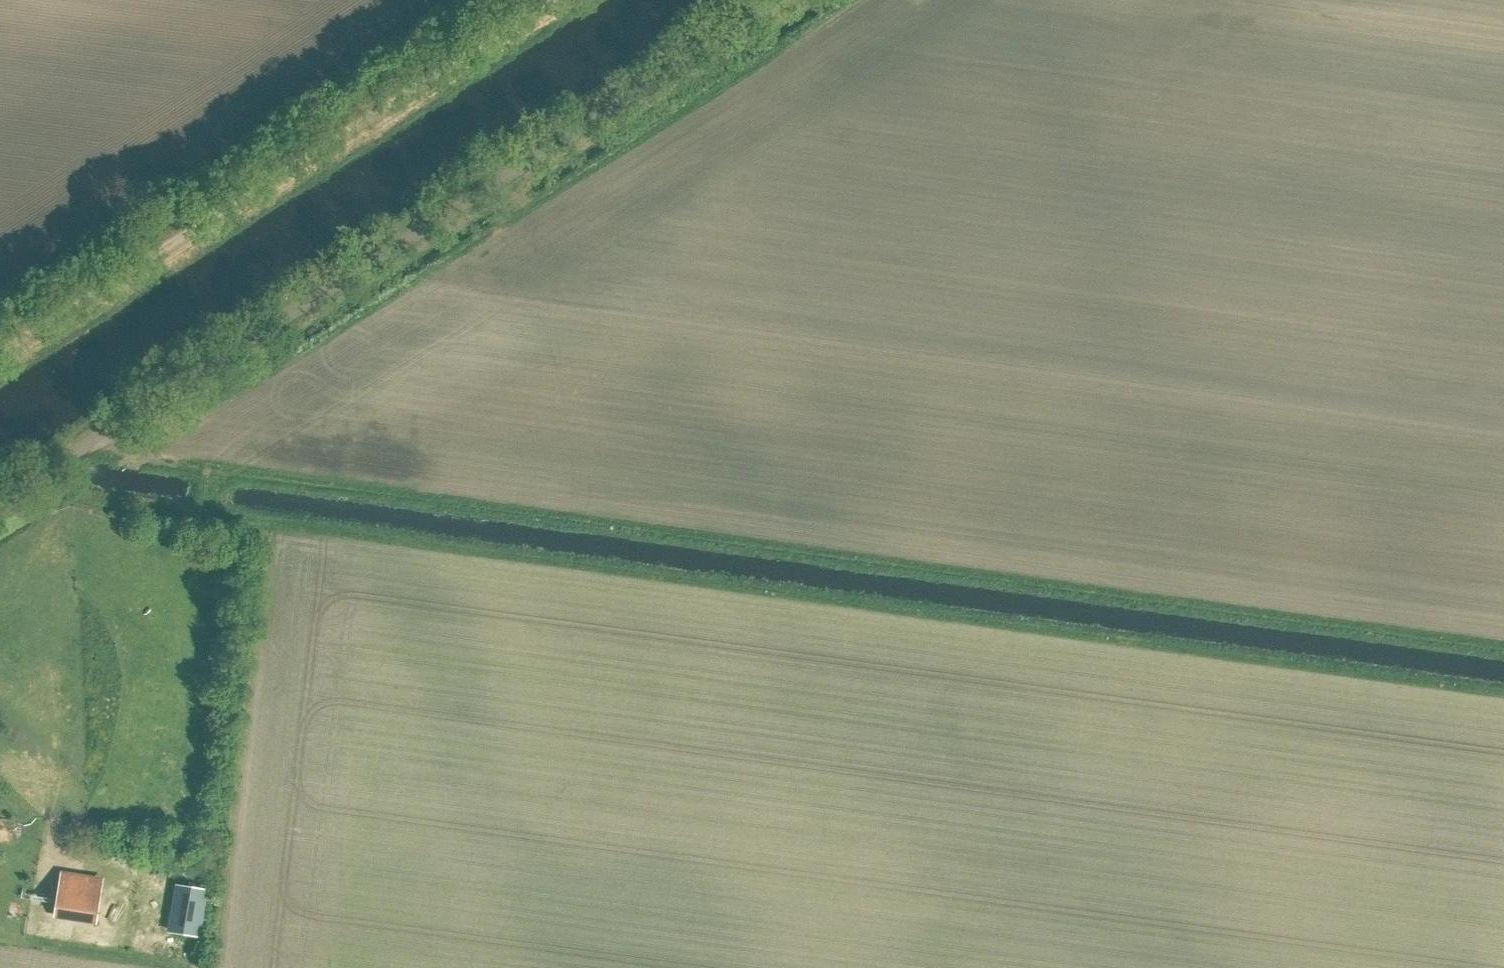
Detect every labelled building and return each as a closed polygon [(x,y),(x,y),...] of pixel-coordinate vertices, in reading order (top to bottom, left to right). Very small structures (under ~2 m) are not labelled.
[(97,885),(58,880),(53,917),(92,923),(97,885)] [(199,937),(207,888),(174,883),(166,932),(199,937)]
